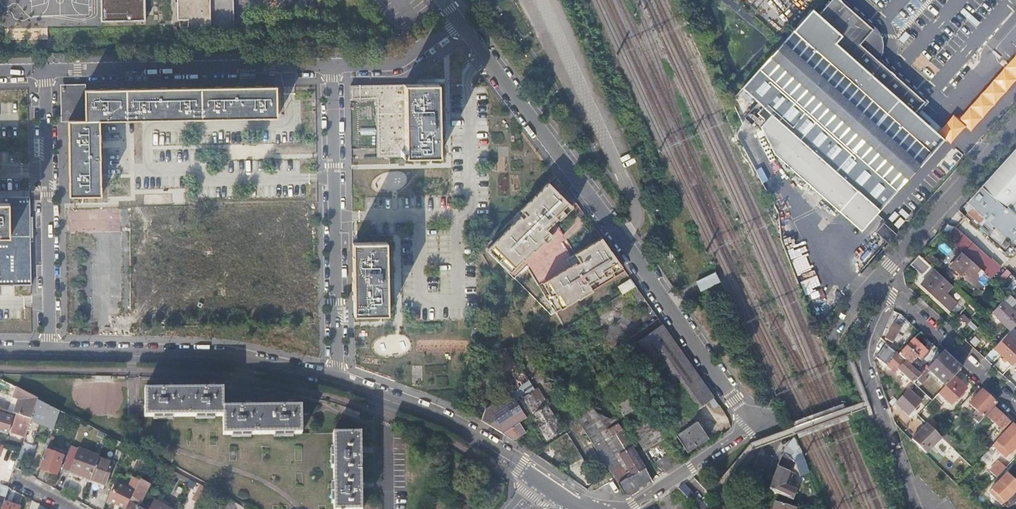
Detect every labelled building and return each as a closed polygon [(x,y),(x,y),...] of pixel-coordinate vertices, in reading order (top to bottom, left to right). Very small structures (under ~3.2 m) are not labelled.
[(103,20),(147,19),(146,0),(103,0),(103,20)] [(180,20),(190,20),(190,28),(236,27),(235,0),(179,0),(180,20)] [(855,224),(860,219),(867,225),(879,212),(944,140),(937,133),(914,114),(925,102),(874,56),(882,47),(880,45),(881,44),(882,42),(882,40),(882,39),(882,37),(881,36),(880,35),(879,35),(877,34),(876,33),(874,34),(872,35),(870,36),(869,35),(874,29),(842,0),(832,0),(819,14),(813,8),(743,87),(764,106),(757,113),(767,121),(761,127),(774,152),(855,224)] [(1015,78),(1015,55),(1005,68),(1015,78)] [(404,84),(405,156),(440,155),(439,119),(439,83),(404,84)] [(378,156),(405,156),(404,84),(351,85),(352,99),(377,99),(378,156)] [(87,120),(86,89),(86,86),(64,87),(65,103),(65,120),(69,120),(87,120)] [(87,120),(69,120),(69,131),(70,156),(70,185),(70,195),(101,195),(100,119),(109,119),(278,116),(277,86),(259,86),(214,87),(185,88),(134,89),(108,89),(98,89),(86,89),(87,120)] [(498,113),(489,113),(490,140),(498,140),(498,113)] [(953,115),(937,133),(944,140),(950,145),(966,126),(953,115)] [(970,198),(1015,239),(1015,147),(1008,156),(970,198)] [(8,202),(8,235),(0,235),(0,287),(31,286),(30,196),(1,196),(1,202),(8,202)] [(967,201),(987,220),(995,227),(988,235),(1005,252),(1015,240),(1015,239),(970,198),(967,201)] [(1,202),(0,202),(0,235),(8,235),(8,202),(1,202)] [(515,225),(489,250),(515,278),(529,264),(563,309),(608,276),(587,247),(581,251),(545,202),(536,210),(529,203),(512,221),(515,225)] [(860,219),(855,224),(862,231),(867,225),(860,219)] [(995,227),(987,220),(979,228),(988,235),(995,227)] [(877,231),(889,243),(897,234),(884,223),(877,231)] [(953,227),(950,234),(960,237),(962,231),(953,227)] [(387,277),(387,241),(354,242),(355,314),(388,313),(387,277)] [(930,244),(923,252),(935,263),(943,255),(930,244)] [(984,272),(965,254),(953,267),(972,284),(979,276),(980,277),(984,272)] [(484,255),(480,257),(487,272),(491,270),(484,255)] [(935,269),(932,266),(928,271),(926,269),(920,275),(925,280),(935,269)] [(935,269),(925,280),(922,283),(950,310),(951,309),(957,303),(958,302),(946,291),(953,285),(935,269)] [(702,289),(719,281),(721,281),(716,271),(698,279),(702,289)] [(631,279),(618,286),(623,294),(636,287),(631,279)] [(1009,293),(992,312),(1011,329),(1015,323),(1015,314),(1009,308),(1015,300),(1009,293)] [(957,303),(951,309),(956,313),(961,307),(957,303)] [(908,320),(900,313),(894,323),(885,338),(893,342),(902,328),(904,328),(908,320)] [(681,401),(705,383),(663,323),(632,345),(674,405),(681,401)] [(586,355),(567,324),(562,328),(580,358),(586,355)] [(977,329),(967,340),(979,351),(989,340),(977,329)] [(1007,333),(994,347),(1013,364),(1015,361),(1015,341),(1007,333)] [(899,354),(904,359),(906,360),(910,356),(914,360),(917,356),(921,359),(927,352),(913,339),(899,354)] [(885,345),(876,358),(888,366),(897,353),(885,345)] [(943,352),(937,347),(923,362),(929,368),(943,352)] [(946,386),(954,377),(961,369),(943,352),(929,368),(922,375),(917,380),(921,384),(927,379),(924,376),(929,371),(946,386)] [(505,368),(517,387),(528,380),(521,368),(525,366),(520,358),(505,368)] [(604,386),(591,364),(588,359),(582,364),(578,359),(571,365),(574,369),(571,372),(582,390),(588,399),(604,386)] [(898,369),(914,383),(915,382),(917,380),(922,375),(906,360),(904,359),(902,361),(904,363),(898,369)] [(946,386),(939,393),(952,405),(967,388),(954,377),(946,386)] [(718,390),(711,379),(705,383),(681,401),(687,411),(718,390)] [(485,407),(482,418),(504,432),(547,404),(549,403),(545,397),(536,402),(529,391),(533,388),(528,380),(517,387),(511,391),(503,396),(485,407)] [(499,390),(503,396),(511,391),(507,384),(499,390)] [(895,402),(910,415),(924,400),(910,386),(895,402)] [(38,399),(16,387),(8,412),(17,414),(31,419),(38,400),(38,399)] [(534,390),(533,388),(529,391),(536,402),(545,397),(538,387),(534,390)] [(631,388),(613,397),(622,411),(623,414),(636,407),(635,404),(646,397),(641,389),(636,392),(634,393),(631,388)] [(997,402),(983,389),(977,396),(974,399),(970,403),(979,411),(984,416),(997,402)] [(273,436),(292,436),(301,436),(300,408),(227,410),(226,391),(148,391),(148,408),(140,408),(140,418),(149,418),(149,419),(156,419),(176,419),(199,419),(219,418),(227,418),(228,437),(230,437),(250,437),(273,436)] [(60,412),(38,400),(31,419),(27,432),(26,436),(23,444),(21,452),(34,456),(37,445),(33,444),(40,425),(53,430),(60,412)] [(578,409),(573,411),(572,412),(625,494),(632,495),(636,492),(596,428),(611,419),(599,413),(598,413),(594,408),(587,403),(586,404),(583,400),(581,402),(583,406),(581,407),(579,403),(576,404),(578,408),(578,409)] [(504,432),(503,432),(513,438),(514,439),(527,430),(528,428),(526,426),(525,423),(527,421),(534,417),(548,439),(563,430),(547,404),(504,432)] [(995,408),(988,416),(1003,430),(1011,422),(995,408)] [(8,433),(13,417),(0,412),(0,430),(8,433)] [(665,473),(684,460),(678,449),(656,413),(632,428),(656,471),(665,473)] [(31,419),(17,414),(11,431),(26,436),(27,432),(31,419)] [(684,418),(671,427),(687,452),(709,437),(697,421),(690,426),(684,418)] [(635,480),(641,489),(652,481),(645,467),(628,440),(620,423),(618,422),(606,430),(610,436),(608,437),(617,451),(635,480)] [(928,423),(912,440),(927,454),(934,446),(943,455),(951,446),(942,437),(936,431),(928,423)] [(1015,448),(1015,427),(1013,424),(997,441),(1010,454),(1015,448)] [(936,431),(942,437),(951,446),(955,449),(958,445),(940,428),(936,431)] [(51,436),(52,434),(45,431),(41,443),(48,445),(51,436)] [(334,505),(334,508),(362,508),(359,434),(332,435),(332,449),(333,469),(333,486),(334,505)] [(48,445),(46,451),(49,452),(54,437),(51,436),(48,445)] [(801,447),(793,436),(792,438),(793,439),(789,445),(788,445),(778,465),(769,489),(793,500),(797,489),(785,484),(790,471),(796,459),(803,475),(809,470),(801,447)] [(996,442),(989,449),(995,454),(1001,447),(996,442)] [(99,458),(100,456),(79,448),(78,450),(71,447),(63,470),(70,473),(70,474),(90,481),(99,458)] [(116,450),(113,458),(119,461),(123,453),(116,450)] [(46,451),(39,469),(57,476),(63,457),(49,452),(46,451)] [(983,469),(987,465),(995,456),(990,451),(969,473),(974,478),(983,469)] [(115,463),(99,458),(90,481),(89,482),(106,488),(115,463)] [(989,493),(1003,505),(1015,491),(1015,482),(1007,474),(989,493)] [(140,480),(134,493),(125,508),(139,508),(133,506),(136,500),(140,502),(150,485),(140,480)] [(685,483),(679,488),(688,497),(694,492),(685,483)] [(134,493),(117,484),(108,501),(123,508),(125,508),(134,493)] [(6,496),(9,488),(9,487),(3,485),(0,493),(0,494),(6,496)] [(200,503),(206,492),(200,488),(194,500),(200,503)] [(688,497),(700,508),(711,508),(694,492),(688,497)] [(226,499),(221,508),(244,508),(226,499)] [(149,508),(169,508),(153,500),(149,508)]
